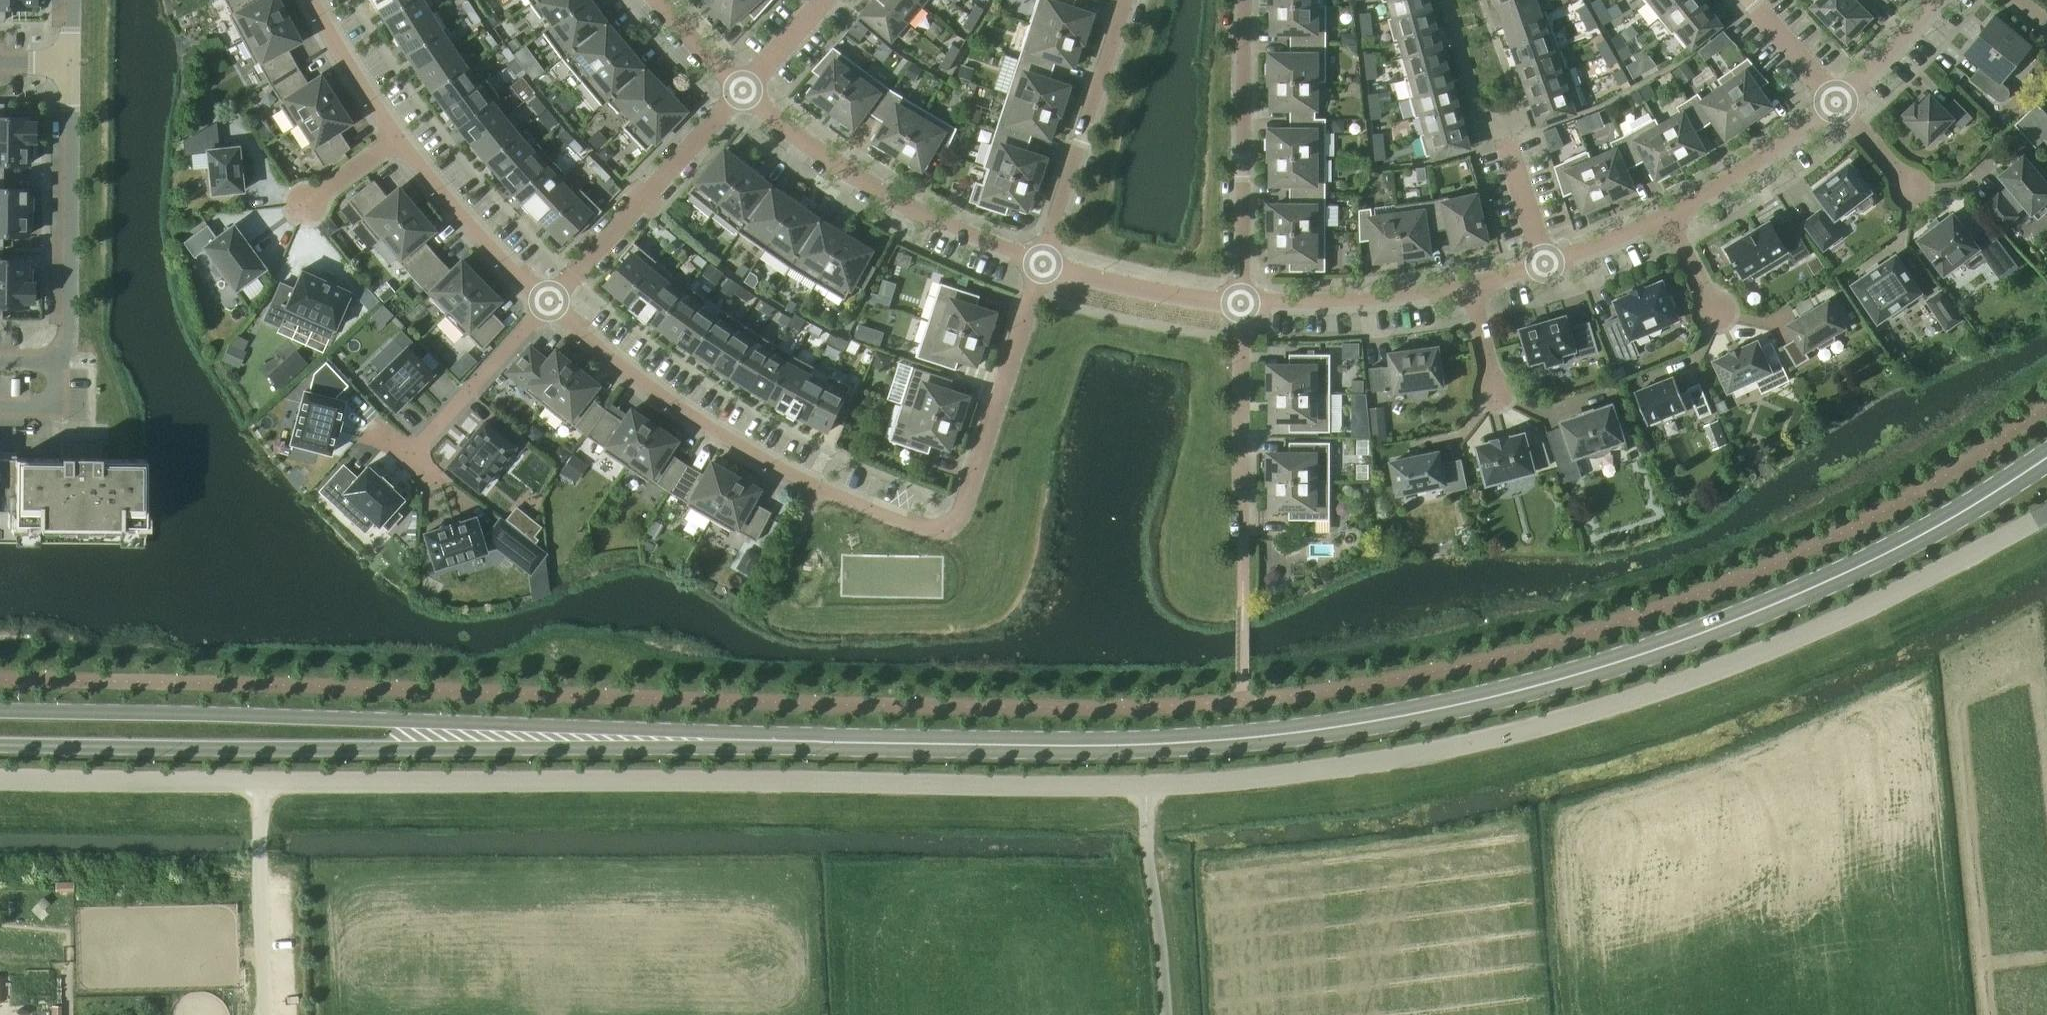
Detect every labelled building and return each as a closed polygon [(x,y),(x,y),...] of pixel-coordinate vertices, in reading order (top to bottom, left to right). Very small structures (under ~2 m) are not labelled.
[(36,4),(36,0),(0,0),(0,21),(3,21),(4,8),(29,8),(30,4),(36,4)] [(232,15),(229,16),(233,23),(232,23),(242,40),(286,17),(277,1),(276,0),(224,0),(232,15)] [(412,0),(369,0),(375,10),(378,8),(383,17),(412,0)] [(420,0),(412,0),(383,17),(389,25),(388,25),(394,36),(429,14),(420,0)] [(467,15),(474,10),(467,0),(461,5),(467,15)] [(529,3),(540,18),(545,15),(551,24),(541,31),(542,33),(587,0),(534,0),(529,3)] [(542,33),(561,58),(604,23),(598,15),(601,13),(592,0),(587,0),(542,33)] [(773,0),(717,0),(714,3),(723,13),(721,14),(731,25),(738,20),(736,18),(746,9),(755,19),(773,0)] [(907,22),(881,0),(875,0),(862,15),(892,40),(907,22)] [(922,4),(917,0),(881,0),(907,22),(922,4)] [(1076,0),(1038,0),(1031,23),(1084,40),(1086,34),(1088,35),(1091,23),(1089,22),(1092,15),(1073,9),(1076,0)] [(1429,9),(1427,0),(1386,0),(1383,1),(1383,2),(1390,0),(1395,17),(1388,19),(1388,20),(1429,9)] [(1546,12),(1546,11),(1539,13),(1534,0),(1520,0),(1499,7),(1506,26),(1546,12)] [(1606,9),(1601,0),(1596,0),(1591,3),(1597,14),(1606,9)] [(1681,0),(1649,0),(1646,2),(1659,18),(1681,0)] [(1704,6),(1699,0),(1681,0),(1659,18),(1671,33),(1704,6)] [(1868,18),(1869,16),(1855,2),(1857,0),(1820,0),(1815,5),(1833,23),(1831,25),(1840,33),(1838,35),(1846,42),(1858,30),(1857,29),(1868,18)] [(970,15),(977,20),(984,9),(976,4),(970,15)] [(1583,20),(1592,15),(1585,4),(1577,9),(1583,20)] [(1290,43),(1327,43),(1327,5),(1271,5),(1271,7),(1273,7),(1273,21),(1271,21),(1271,34),(1280,34),(1280,31),(1290,31),(1290,43)] [(1704,6),(1671,33),(1672,34),(1678,30),(1690,45),(1692,44),(1694,46),(1718,27),(1716,24),(1718,23),(1704,6)] [(1394,40),(1435,28),(1429,9),(1388,20),(1394,40)] [(1606,9),(1597,14),(1603,25),(1612,20),(1606,9)] [(474,10),(467,15),(474,25),(480,20),(474,10)] [(1362,26),(1371,25),(1370,12),(1360,13),(1362,26)] [(1513,45),(1553,31),(1546,12),(1506,26),(1513,45)] [(429,14),(394,36),(401,46),(406,54),(440,32),(429,14)] [(493,14),(486,18),(492,27),(499,22),(493,14)] [(971,30),(977,20),(970,15),(964,26),(971,30)] [(1592,15),(1583,20),(1589,31),(1598,26),(1592,15)] [(1999,101),(2004,101),(2007,99),(2009,95),(2009,90),(2006,87),(2002,83),(2032,46),(1994,15),(1963,53),(1980,67),(1970,79),(1995,99),(1999,101)] [(287,47),(298,41),(294,33),(286,17),(242,40),(251,58),(251,57),(255,64),(257,63),(268,83),(297,66),(287,47)] [(626,43),(614,29),(611,32),(604,23),(561,58),(581,81),(626,43)] [(1083,41),(1084,40),(1031,23),(1019,59),(1053,70),(1057,59),(1067,62),(1066,64),(1075,67),(1079,55),(1076,54),(1081,40),(1083,41)] [(1371,25),(1362,26),(1363,38),(1373,38),(1371,25)] [(1406,57),(1440,47),(1435,28),(1394,40),(1394,41),(1401,39),(1406,57)] [(1519,64),(1560,50),(1553,31),(1513,45),(1519,64)] [(452,50),(441,33),(440,32),(406,54),(412,62),(418,72),(452,50)] [(1723,32),(1713,40),(1718,46),(1725,47),(1731,42),(1723,32)] [(1356,33),(1343,33),(1343,43),(1357,43),(1356,33)] [(1617,49),(1626,44),(1619,33),(1611,38),(1617,49)] [(490,49),(497,45),(490,35),(483,39),(490,49)] [(513,39),(505,45),(507,48),(511,53),(519,47),(513,39)] [(1603,56),(1611,51),(1605,40),(1596,45),(1603,56)] [(581,81),(601,105),(642,68),(635,60),(638,57),(626,43),(581,81)] [(1327,81),(1327,43),(1290,43),(1290,54),(1271,55),(1271,62),(1268,62),(1268,75),(1271,75),(1271,81),(1327,81)] [(953,44),(946,55),(954,60),(960,49),(953,44)] [(1626,44),(1617,49),(1623,60),(1632,55),(1626,44)] [(832,110),(863,68),(834,47),(812,70),(823,78),(815,89),(814,88),(809,95),(821,104),(822,102),(832,110)] [(1404,78),(1445,67),(1440,47),(1406,57),(1412,75),(1404,77),(1404,78)] [(507,48),(501,52),(508,62),(514,57),(511,53),(507,48)] [(522,49),(514,56),(520,64),(528,58),(522,49)] [(452,50),(418,72),(425,82),(426,82),(431,91),(464,68),(452,50)] [(1526,83),(1566,68),(1560,50),(1519,64),(1526,83)] [(1611,51),(1603,56),(1609,67),(1617,62),(1611,51)] [(1366,66),(1376,65),(1374,53),(1365,54),(1366,66)] [(946,55),(940,66),(948,71),(954,60),(946,55)] [(1758,90),(1769,82),(1748,58),(1718,79),(1747,121),(1758,114),(1759,115),(1772,106),(1767,100),(1765,101),(1758,90)] [(1050,81),(1053,70),(1019,59),(1007,95),(1060,112),(1062,106),(1064,107),(1068,95),(1066,94),(1068,87),(1050,81)] [(1635,61),(1626,66),(1633,78),(1642,73),(1635,61)] [(1685,64),(1672,73),(1679,83),(1692,74),(1685,64)] [(911,65),(905,74),(915,80),(921,71),(911,65)] [(1376,65),(1366,66),(1367,79),(1377,78),(1376,65)] [(292,127),(334,100),(325,84),(324,85),(319,77),(308,84),(297,66),(268,83),(280,102),(278,104),(282,110),(292,127)] [(963,67),(959,78),(969,82),(973,71),(963,67)] [(1410,97),(1451,86),(1445,67),(1404,78),(1410,97)] [(444,109),(485,79),(484,78),(476,84),(464,68),(431,91),(437,99),(444,109)] [(622,128),(665,87),(652,73),(649,76),(642,68),(601,105),(606,110),(611,106),(618,113),(622,109),(630,118),(621,127),(622,128)] [(876,117),(893,91),(863,68),(832,110),(843,118),(842,119),(854,129),(859,122),(857,121),(866,110),(876,117)] [(1533,102),(1566,90),(1560,72),(1567,70),(1566,68),(1526,83),(1533,102)] [(1956,68),(1950,75),(1957,81),(1963,74),(1956,68)] [(1621,69),(1613,73),(1619,85),(1628,81),(1621,69)] [(458,126),(497,96),(485,79),(444,109),(451,119),(452,118),(458,126)] [(1737,128),(1747,121),(1718,79),(1717,79),(1723,88),(1704,101),(1698,93),(1687,100),(1704,127),(1714,120),(1722,131),(1721,132),(1725,139),(1738,130),(1737,128)] [(1290,119),(1327,119),(1327,118),(1316,118),(1316,106),(1316,82),(1327,82),(1327,81),(1271,81),(1271,82),(1273,82),(1273,97),(1271,97),(1271,109),(1279,109),(1279,107),(1290,107),(1290,119)] [(524,82),(514,90),(522,101),(532,93),(524,82)] [(1648,85),(1639,90),(1645,101),(1654,96),(1648,85)] [(1415,117),(1456,105),(1451,86),(1410,97),(1415,117)] [(665,87),(622,128),(645,151),(683,111),(675,102),(678,100),(665,87)] [(1533,102),(1540,122),(1542,121),(1543,124),(1572,114),(1571,111),(1582,107),(1575,87),(1566,90),(1533,102)] [(899,154),(926,110),(893,91),(876,117),(887,124),(880,135),(878,134),(874,141),(887,149),(888,148),(899,154)] [(1638,91),(1631,95),(1637,104),(1643,101),(1638,91)] [(554,92),(546,99),(551,105),(560,98),(554,92)] [(1370,107),(1380,106),(1379,93),(1369,94),(1370,107)] [(1060,113),(1060,112),(1007,95),(996,131),(1030,142),(1033,130),(1043,134),(1043,136),(1051,138),(1055,126),(1053,125),(1057,112),(1060,113)] [(497,96),(458,126),(464,134),(463,134),(471,144),(502,118),(490,103),(498,97),(497,96)] [(1944,110),(1930,96),(1918,108),(1914,104),(1904,114),(1907,118),(1906,120),(1928,142),(1952,119),(1960,128),(1971,117),(1954,100),(1944,110)] [(537,98),(529,104),(538,116),(546,109),(537,98)] [(563,99),(553,107),(561,116),(570,108),(563,99)] [(334,100),(292,127),(293,127),(299,124),(309,139),(312,143),(309,146),(323,167),(350,148),(338,130),(349,123),(344,115),(334,100)] [(1693,133),(1704,127),(1687,100),(1676,106),(1681,116),(1660,127),(1655,118),(1654,118),(1680,163),(1691,157),(1692,159),(1705,151),(1701,144),(1699,145),(1693,133)] [(2035,147),(2044,138),(2046,141),(2046,114),(2037,103),(2013,124),(2035,147)] [(0,105),(0,141),(34,141),(34,122),(28,122),(29,117),(3,117),(3,105),(0,105)] [(1421,136),(1462,124),(1456,105),(1415,117),(1416,118),(1423,116),(1428,132),(1420,134),(1421,136)] [(1380,106),(1370,107),(1371,119),(1381,118),(1380,106)] [(944,157),(957,128),(926,110),(899,154),(911,161),(909,162),(923,170),(927,163),(925,162),(932,150),(944,157)] [(547,111),(538,119),(548,130),(557,123),(547,111)] [(485,161),(516,135),(502,118),(471,144),(479,153),(485,161)] [(1668,170),(1680,163),(1654,118),(1622,136),(1636,165),(1647,159),(1654,171),(1652,172),(1656,179),(1669,172),(1668,170)] [(1270,157),(1327,157),(1327,119),(1290,119),(1290,130),(1271,130),(1271,138),(1268,138),(1268,150),(1270,151),(1270,157)] [(1343,122),(1333,122),(1333,128),(1338,133),(1343,133),(1343,122)] [(218,149),(215,123),(214,123),(183,141),(185,154),(207,152),(211,194),(229,192),(229,193),(239,192),(239,191),(242,191),(240,175),(241,175),(240,163),(239,163),(237,147),(218,149)] [(1462,124),(1421,136),(1426,156),(1436,154),(1437,157),(1466,149),(1465,145),(1467,145),(1462,124)] [(566,131),(560,137),(567,145),(568,145),(574,139),(566,131)] [(1026,152),(1030,142),(996,131),(984,167),(1037,183),(1038,178),(1041,178),(1045,166),(1042,165),(1045,158),(1026,152)] [(596,132),(587,141),(595,150),(604,140),(596,132)] [(1374,147),(1384,146),(1383,133),(1373,134),(1374,147)] [(499,177),(537,144),(536,143),(529,150),(516,135),(485,161),(492,168),(491,168),(499,177)] [(1624,170),(1636,165),(1622,136),(1610,142),(1614,151),(1593,161),(1588,151),(1587,151),(1608,199),(1620,194),(1621,196),(1635,190),(1631,182),(1630,183),(1624,170)] [(576,154),(582,148),(574,139),(568,145),(576,154)] [(0,141),(0,176),(2,176),(2,164),(28,164),(28,157),(33,157),(33,142),(34,142),(34,141),(0,141)] [(514,194),(551,160),(537,144),(499,177),(507,186),(508,186),(514,194)] [(1384,146),(1374,147),(1376,160),(1385,159),(1384,146)] [(605,148),(597,155),(604,163),(612,155),(605,148)] [(715,212),(752,166),(737,154),(735,157),(725,149),(689,192),(715,212)] [(1596,204),(1608,199),(1587,151),(1554,166),(1563,196),(1576,191),(1581,204),(1579,204),(1583,212),(1597,206),(1596,204)] [(2046,200),(2046,184),(2023,156),(1999,176),(2009,188),(2000,195),(1998,193),(1983,206),(2002,229),(2018,216),(2016,214),(2025,207),(2031,214),(2033,212),(2038,219),(2046,211),(2046,209),(2043,204),(2046,200)] [(948,157),(944,168),(951,171),(957,168),(959,161),(948,157)] [(1326,194),(1327,157),(1270,157),(1270,158),(1273,158),(1273,172),(1270,172),(1270,185),(1279,185),(1279,183),(1290,183),(1290,194),(1326,194)] [(566,175),(552,161),(551,160),(514,194),(521,201),(518,204),(526,213),(566,175)] [(596,174),(601,168),(594,160),(588,166),(596,174)] [(1872,204),(1872,200),(1868,194),(1870,192),(1849,163),(1813,190),(1826,207),(1821,211),(1820,210),(1803,223),(1823,250),(1841,237),(1829,222),(1834,218),(1835,219),(1854,204),(1859,210),(1863,211),(1872,204)] [(752,166),(715,212),(739,231),(772,187),(764,180),(766,177),(752,166)] [(1036,185),(1037,183),(984,167),(989,169),(977,205),(1006,215),(1010,203),(1020,206),(1020,208),(1028,210),(1032,198),(1030,198),(1034,184),(1036,185)] [(601,168),(596,174),(604,183),(610,177),(601,168)] [(1425,168),(1411,169),(1412,181),(1426,179),(1425,168)] [(545,225),(580,190),(579,189),(572,196),(559,183),(567,176),(566,175),(526,213),(535,221),(538,218),(545,225)] [(0,176),(0,212),(32,212),(33,196),(28,196),(28,189),(2,188),(2,176),(0,176)] [(376,241),(415,209),(404,196),(403,196),(397,189),(387,197),(373,180),(347,200),(361,218),(359,220),(364,226),(376,241)] [(772,187),(739,231),(765,249),(799,200),(783,190),(781,193),(772,187)] [(601,211),(580,190),(545,225),(552,232),(551,233),(561,243),(570,234),(569,233),(581,222),(585,226),(601,211)] [(1326,232),(1326,194),(1290,194),(1290,206),(1270,206),(1270,213),(1268,213),(1268,226),(1270,226),(1270,232),(1326,232)] [(1432,200),(1438,231),(1450,228),(1455,247),(1472,244),(1472,246),(1489,242),(1486,231),(1484,232),(1482,220),(1479,221),(1473,196),(1453,201),(1452,195),(1432,200)] [(791,267),(821,220),(812,214),(814,211),(799,200),(765,249),(791,267)] [(1426,233),(1438,231),(1432,200),(1396,204),(1402,256),(1415,254),(1415,256),(1431,254),(1429,246),(1427,246),(1426,233)] [(1402,256),(1396,204),(1394,205),(1396,215),(1372,218),(1371,208),(1358,209),(1360,241),(1373,240),(1375,253),(1373,253),(1374,262),(1390,260),(1389,258),(1402,256)] [(415,209),(376,241),(377,242),(383,237),(394,252),(395,252),(398,256),(395,258),(402,267),(428,246),(422,239),(432,231),(426,223),(427,223),(415,209)] [(0,212),(0,247),(1,247),(1,235),(27,235),(27,228),(32,228),(32,212),(0,212)] [(1978,248),(1952,213),(1940,223),(1936,218),(1935,219),(1938,224),(1931,229),(1928,225),(1927,226),(1930,230),(1917,240),(1944,275),(1963,260),(1969,268),(1974,268),(1985,260),(2000,279),(2017,267),(1994,236),(1978,248)] [(329,220),(320,227),(327,236),(334,231),(335,227),(329,220)] [(821,220),(791,267),(817,283),(847,232),(832,222),(830,225),(821,220)] [(1779,237),(1770,222),(1757,230),(1756,228),(1743,236),(1744,237),(1726,249),(1742,276),(1745,274),(1751,280),(1764,273),(1761,265),(1786,250),(1794,264),(1810,254),(1795,228),(1779,237)] [(234,290),(264,268),(251,252),(252,252),(245,242),(244,242),(232,226),(216,237),(207,225),(183,242),(194,258),(205,249),(214,261),(211,266),(211,271),(214,275),(219,276),(224,275),(234,290)] [(671,242),(676,236),(667,229),(662,235),(671,242)] [(854,284),(864,290),(877,267),(866,261),(872,250),(862,244),(863,241),(847,232),(817,283),(845,299),(854,284)] [(1325,271),(1326,232),(1270,232),(1270,234),(1273,234),(1272,248),(1270,248),(1270,260),(1279,261),(1279,258),(1289,259),(1289,271),(1325,271)] [(676,236),(671,242),(680,250),(685,243),(676,236)] [(634,241),(620,258),(625,262),(614,274),(606,283),(617,292),(625,298),(656,260),(634,241)] [(0,247),(0,283),(33,283),(32,283),(32,268),(27,267),(27,260),(1,260),(1,247),(0,247)] [(899,253),(895,264),(907,268),(910,257),(899,253)] [(698,254),(693,260),(703,268),(708,261),(698,254)] [(1892,317),(1906,308),(1904,304),(1920,292),(1895,255),(1852,285),(1878,322),(1890,313),(1892,317)] [(656,260),(625,298),(626,299),(632,304),(630,308),(639,315),(667,280),(673,273),(657,261),(656,260)] [(447,309),(478,279),(467,268),(466,268),(460,261),(451,271),(444,264),(421,288),(429,296),(432,293),(435,296),(435,297),(447,309)] [(712,265),(704,276),(715,284),(723,274),(712,265)] [(351,292),(349,291),(349,292),(332,284),(319,278),(302,271),(303,271),(301,270),(300,272),(293,289),(280,283),(264,320),(278,326),(287,308),(302,315),(298,324),(312,330),(316,321),(332,328),(332,329),(334,329),(335,328),(335,327),(349,294),(350,294),(351,292)] [(730,279),(724,289),(733,295),(739,285),(730,279)] [(659,325),(689,286),(688,285),(682,293),(667,280),(639,315),(649,323),(651,319),(659,325)] [(479,281),(444,316),(457,330),(458,329),(463,335),(465,333),(481,349),(504,325),(489,310),(498,300),(492,294),(492,293),(479,281)] [(1677,318),(1662,282),(1644,289),(1643,286),(1631,291),(1632,294),(1615,301),(1621,316),(1604,323),(1620,362),(1639,354),(1632,338),(1647,331),(1649,334),(1653,336),(1660,333),(1662,329),(1660,325),(1677,318)] [(0,283),(0,319),(1,319),(1,306),(27,307),(27,302),(33,302),(33,283),(0,283)] [(929,320),(987,338),(988,333),(991,333),(995,321),(992,321),(995,313),(976,307),(980,295),(941,283),(929,320)] [(384,285),(374,293),(383,303),(392,294),(384,285)] [(659,325),(660,326),(667,331),(667,332),(677,339),(706,298),(689,286),(659,325)] [(740,286),(735,294),(748,302),(753,295),(740,286)] [(1946,330),(1952,326),(1961,320),(1941,290),(1926,301),(1946,330)] [(695,351),(723,310),(722,309),(716,318),(702,307),(707,299),(706,298),(677,339),(687,346),(687,345),(695,351)] [(1844,326),(1829,301),(1828,300),(1826,301),(1827,301),(1813,309),(1802,316),(1789,324),(1788,324),(1787,325),(1788,327),(1795,339),(1783,346),(1796,366),(1809,358),(1805,352),(1805,351),(1816,345),(1818,348),(1822,349),(1833,341),(1834,338),(1832,335),(1843,328),(1845,327),(1844,326)] [(790,301),(786,307),(793,311),(797,305),(790,301)] [(765,302),(761,309),(769,315),(774,308),(765,302)] [(379,309),(368,320),(382,335),(393,323),(379,309)] [(695,351),(696,352),(703,357),(713,364),(741,322),(723,310),(695,351)] [(784,314),(779,321),(787,326),(792,319),(784,314)] [(796,314),(790,323),(800,329),(806,320),(796,314)] [(1569,327),(1566,316),(1520,329),(1530,363),(1531,363),(1533,369),(1547,365),(1562,361),(1577,356),(1577,358),(1597,352),(1589,322),(1569,327)] [(986,340),(987,338),(929,320),(917,357),(956,369),(960,357),(970,361),(969,363),(978,365),(982,353),(979,352),(984,339),(986,340)] [(741,322),(713,364),(723,370),(732,375),(758,333),(741,322)] [(819,336),(823,329),(813,323),(809,330),(819,336)] [(860,326),(856,338),(867,341),(871,329),(860,326)] [(403,349),(367,384),(394,412),(433,374),(413,353),(418,348),(402,331),(393,339),(403,349)] [(750,387),(776,344),(758,333),(732,375),(740,381),(750,387)] [(845,349),(849,342),(838,337),(834,344),(845,349)] [(1762,353),(1757,341),(1741,349),(1740,348),(1730,353),(1730,354),(1714,361),(1728,391),(1760,376),(1766,390),(1788,380),(1773,348),(1762,353)] [(849,342),(845,349),(855,355),(859,348),(849,342)] [(770,398),(795,355),(793,355),(789,363),(772,353),(777,345),(776,344),(750,387),(761,393),(770,398)] [(228,346),(222,360),(238,368),(245,353),(228,346)] [(1443,384),(1439,348),(1439,346),(1436,346),(1420,349),(1420,348),(1418,349),(1418,350),(1410,351),(1409,350),(1407,350),(1391,353),(1391,352),(1389,353),(1389,355),(1391,366),(1382,367),(1382,366),(1369,368),(1372,391),(1385,390),(1385,386),(1393,385),(1394,390),(1394,393),(1396,392),(1410,390),(1411,395),(1414,398),(1418,400),(1423,399),(1426,397),(1428,392),(1427,388),(1442,386),(1444,386),(1444,384),(1443,384)] [(340,347),(328,359),(337,368),(349,357),(340,347)] [(544,407),(575,368),(561,357),(554,351),(546,361),(529,347),(507,372),(525,387),(523,389),(529,394),(529,395),(544,407)] [(295,352),(267,377),(279,391),(307,365),(295,352)] [(878,353),(873,365),(887,370),(891,357),(878,353)] [(1270,393),(1330,393),(1330,354),(1289,354),(1289,366),(1270,366),(1270,374),(1267,374),(1267,386),(1270,387),(1270,393)] [(787,412),(813,365),(795,355),(770,398),(778,403),(776,407),(787,412)] [(304,391),(290,443),(330,454),(335,434),(336,434),(339,422),(338,421),(343,402),(335,400),(336,396),(347,386),(325,362),(313,374),(308,393),(304,391)] [(456,365),(450,371),(459,379),(464,374),(456,365)] [(813,365),(787,412),(798,418),(800,415),(808,419),(809,419),(831,375),(830,375),(825,383),(810,375),(814,366),(813,365)] [(902,403),(959,422),(961,416),(964,417),(967,405),(965,404),(968,397),(949,391),(953,379),(914,366),(902,403)] [(575,368),(544,407),(559,419),(565,424),(567,421),(574,427),(595,401),(588,396),(596,385),(589,380),(589,379),(575,368)] [(831,375),(809,419),(817,424),(829,430),(835,419),(834,419),(842,405),(852,385),(831,375)] [(1681,393),(1674,376),(1635,392),(1647,423),(1686,407),(1685,403),(1692,400),(1699,418),(1711,413),(1699,383),(1688,388),(1689,390),(1681,393)] [(1355,383),(1351,387),(1351,394),(1364,393),(1364,383),(1355,383)] [(860,393),(856,406),(864,408),(870,405),(872,397),(860,393)] [(1330,432),(1330,393),(1270,393),(1270,394),(1272,394),(1272,408),(1270,408),(1270,421),(1278,421),(1278,419),(1289,419),(1289,431),(1330,432)] [(959,423),(959,422),(902,403),(890,440),(929,453),(933,441),(943,444),(942,446),(951,449),(955,437),(952,436),(957,423),(959,423)] [(1549,439),(1563,483),(1582,476),(1575,456),(1580,454),(1583,455),(1585,455),(1592,456),(1597,456),(1604,454),(1608,451),(1613,446),(1614,444),(1615,445),(1616,442),(1623,440),(1611,406),(1592,412),(1592,411),(1590,411),(1590,413),(1583,415),(1582,414),(1580,415),(1581,416),(1562,422),(1566,433),(1549,439)] [(605,409),(584,435),(604,448),(602,451),(610,457),(624,467),(652,425),(638,415),(637,415),(630,410),(622,421),(605,409)] [(483,422),(448,466),(478,490),(510,450),(517,456),(527,442),(506,425),(498,434),(483,422)] [(652,425),(624,467),(640,478),(641,477),(647,482),(649,479),(656,484),(675,457),(667,452),(675,441),(667,436),(667,435),(652,425)] [(1385,425),(1371,426),(1373,441),(1386,440),(1385,425)] [(1527,446),(1524,436),(1524,434),(1522,434),(1522,435),(1508,438),(1508,437),(1508,436),(1506,436),(1492,440),(1493,442),(1478,446),(1478,448),(1487,481),(1487,483),(1489,482),(1501,479),(1507,480),(1513,478),(1518,475),(1530,471),(1532,471),(1532,469),(1548,465),(1542,442),(1527,446)] [(1725,437),(1711,442),(1714,450),(1728,444),(1725,437)] [(1270,481),(1330,481),(1330,442),(1289,442),(1289,454),(1270,454),(1270,462),(1267,462),(1267,474),(1270,474),(1270,481)] [(559,447),(552,456),(562,464),(569,455),(559,447)] [(1441,464),(1439,452),(1391,462),(1398,493),(1444,484),(1445,491),(1466,487),(1461,460),(1441,464)] [(572,455),(560,472),(572,481),(584,464),(572,455)] [(145,544),(145,516),(146,459),(100,459),(16,458),(0,458),(0,542),(145,544)] [(709,519),(734,476),(718,467),(710,463),(703,474),(685,464),(667,492),(687,503),(686,506),(692,510),(709,519)] [(387,530),(400,516),(392,509),(401,500),(402,499),(401,498),(389,487),(390,486),(380,477),(379,478),(367,468),(368,467),(367,466),(365,467),(366,468),(356,478),(343,466),(320,491),(337,507),(352,521),(361,510),(378,526),(380,523),(387,530)] [(734,476),(709,519),(726,529),(733,533),(735,530),(755,541),(770,512),(751,501),(757,490),(749,485),(750,485),(734,476)] [(1330,520),(1330,481),(1270,481),(1270,482),(1272,482),(1272,496),(1269,496),(1269,509),(1278,509),(1278,507),(1289,507),(1289,520),(1330,520)] [(1374,485),(1364,485),(1364,498),(1374,498),(1374,485)] [(500,520),(485,538),(481,540),(474,518),(456,523),(456,521),(441,526),(441,528),(424,534),(435,568),(485,552),(484,551),(497,548),(530,573),(544,554),(500,520)] [(73,882),(57,882),(57,890),(73,890),(73,882)] [(52,1007),(52,1014),(60,1014),(60,1007),(52,1007)]
